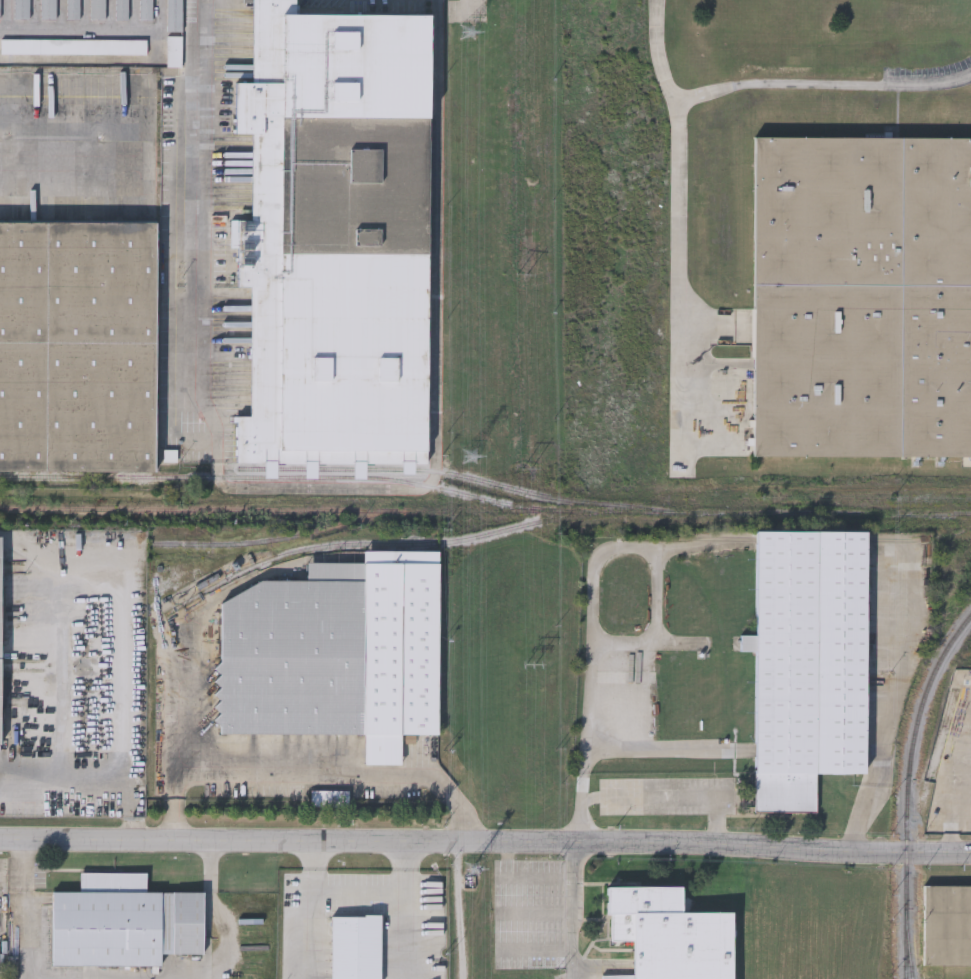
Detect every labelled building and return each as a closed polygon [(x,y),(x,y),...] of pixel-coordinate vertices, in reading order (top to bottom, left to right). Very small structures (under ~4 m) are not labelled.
[(13,18),(13,0),(29,0),(29,18),(13,18)] [(40,18),(40,0),(56,0),(56,18),(40,18)] [(67,19),(67,0),(79,0),(79,19),(67,19)] [(89,19),(89,0),(104,0),(104,19),(89,19)] [(115,20),(115,0),(128,0),(128,20),(115,20)] [(139,20),(139,0),(152,0),(152,20),(139,20)] [(166,32),(166,0),(182,0),(182,32),(166,32)] [(236,462),(428,464),(431,17),(282,16),(282,1),(252,1),(251,82),(239,82),(239,133),(254,133),(252,420),(237,420),(236,462)] [(166,66),(166,36),(181,36),(181,66),(166,66)] [(147,39),(147,54),(1,54),(1,39),(147,39)] [(970,451),(970,143),(760,144),(761,452),(970,451)] [(154,474),(155,226),(0,225),(0,474),(154,474)] [(755,809),(756,648),(741,648),(741,633),(755,633),(756,528),(866,528),(865,771),(816,771),(816,809),(755,809)] [(263,579),(306,579),(306,559),(363,559),(363,549),(439,550),(439,733),(400,732),(400,763),(364,763),(364,733),(220,733),(220,722),(214,716),(220,711),(215,705),(221,699),(214,692),(221,686),(215,679),(220,673),(213,665),(221,660),(222,601),(263,579)] [(52,963),(52,889),(80,889),(80,870),(146,870),(146,890),(203,890),(203,952),(161,951),(161,964),(52,963)] [(924,882),(970,882),(970,963),(923,963),(924,882)] [(732,910),(732,978),(634,978),(634,939),(608,939),(608,884),(681,884),(681,910),(732,910)]
